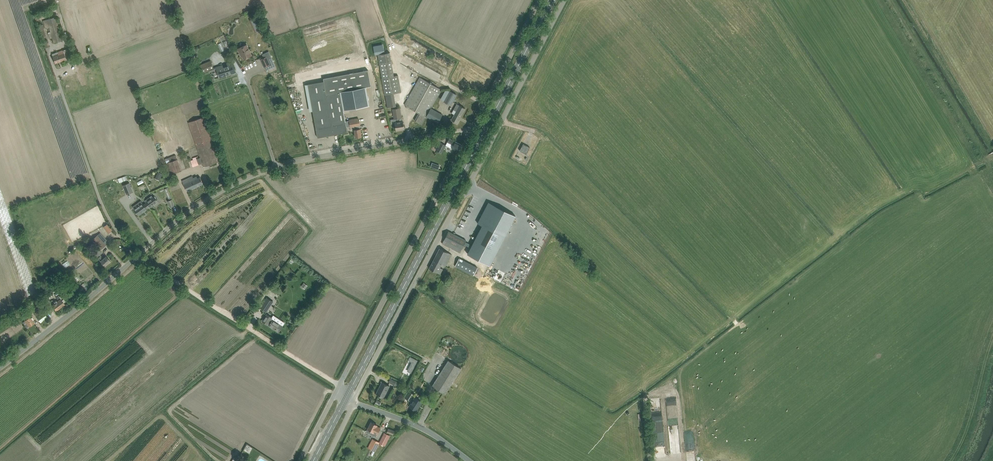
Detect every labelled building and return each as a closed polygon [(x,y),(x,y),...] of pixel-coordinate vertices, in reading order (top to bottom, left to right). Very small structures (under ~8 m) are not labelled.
[(63,41),(59,29),(56,19),(58,18),(57,16),(43,20),(45,29),(49,27),(51,34),(54,43),(63,41)] [(254,17),(250,19),(256,32),(264,28),(259,18),(255,19),(254,17)] [(42,37),(45,36),(46,36),(44,28),(43,24),(38,26),(42,37)] [(385,53),(383,44),(374,45),(376,54),(385,53)] [(244,59),(252,55),(246,45),(238,48),(240,53),(241,53),(244,59)] [(67,49),(52,54),(53,56),(53,57),(55,63),(70,58),(67,49)] [(267,56),(261,59),(264,67),(270,64),(271,68),(275,66),(269,51),(265,53),(267,56)] [(378,54),(385,95),(401,92),(398,75),(394,76),(390,52),(378,54)] [(199,65),(202,73),(214,68),(211,61),(199,65)] [(228,64),(216,68),(219,75),(218,75),(219,76),(219,77),(236,71),(235,67),(234,65),(229,66),(228,64)] [(324,81),(308,84),(318,138),(348,132),(343,107),(356,105),(369,103),(366,87),(371,86),(370,81),(368,70),(331,77),(324,78),(323,78),(324,81)] [(438,123),(443,115),(431,108),(439,94),(441,89),(420,77),(405,105),(419,113),(415,120),(422,124),(427,116),(438,123)] [(451,105),(457,95),(450,91),(444,101),(451,105)] [(457,123),(465,108),(457,104),(452,113),(454,114),(451,119),(457,123)] [(400,107),(393,108),(394,119),(398,118),(398,121),(395,122),(396,130),(404,129),(403,121),(403,117),(402,117),(400,107)] [(201,157),(191,160),(193,166),(203,163),(204,166),(219,161),(204,117),(189,122),(201,157)] [(354,126),(356,137),(362,136),(360,128),(359,129),(358,125),(360,125),(359,118),(349,120),(351,127),(354,126)] [(441,142),(437,151),(442,153),(446,145),(457,151),(461,144),(449,138),(446,145),(441,142)] [(526,154),(530,147),(523,144),(520,151),(526,154)] [(177,159),(176,155),(169,158),(170,162),(166,163),(171,174),(181,170),(177,159)] [(187,191),(203,183),(200,177),(198,178),(197,176),(193,178),(193,176),(182,181),(187,191)] [(123,185),(126,194),(133,192),(130,182),(123,185)] [(170,207),(175,205),(168,187),(164,189),(169,200),(167,201),(170,207)] [(145,201),(146,202),(149,208),(158,201),(154,196),(153,197),(152,195),(145,201)] [(143,203),(134,209),(139,215),(144,211),(149,208),(146,202),(145,202),(143,204),(143,203)] [(466,242),(464,244),(471,248),(468,254),(490,265),(515,216),(489,202),(478,223),(482,225),(472,245),(466,242)] [(442,243),(460,253),(464,244),(466,240),(448,231),(442,243)] [(98,235),(92,240),(100,249),(106,244),(108,242),(100,233),(98,235)] [(452,254),(444,250),(440,248),(429,268),(441,274),(443,268),(440,267),(442,264),(446,266),(447,264),(452,254)] [(99,250),(95,253),(94,254),(100,261),(101,262),(104,266),(110,261),(106,256),(103,259),(100,255),(102,253),(99,250)] [(459,258),(455,266),(461,269),(460,272),(464,274),(465,271),(473,275),(478,267),(459,258)] [(292,264),(298,269),(301,265),(295,260),(292,264)] [(57,286),(61,291),(66,287),(62,282),(57,286)] [(65,304),(62,300),(58,296),(56,297),(58,300),(52,305),(56,311),(65,304)] [(266,312),(273,302),(267,297),(260,307),(266,312)] [(34,314),(37,319),(40,323),(48,317),(45,313),(43,311),(40,314),(38,311),(34,314)] [(26,320),(23,322),(24,324),(27,328),(34,323),(31,319),(28,314),(24,317),(26,320)] [(265,317),(263,321),(269,325),(278,332),(279,330),(280,330),(280,329),(282,325),(271,318),(272,317),(267,314),(266,315),(265,317)] [(412,362),(407,371),(411,373),(418,360),(410,356),(408,360),(412,362)] [(461,368),(448,360),(432,386),(445,394),(461,368)] [(382,382),(376,393),(384,397),(390,386),(382,382)] [(422,401),(415,397),(409,406),(416,411),(422,401)] [(368,429),(366,431),(376,436),(377,434),(380,428),(377,426),(377,425),(371,422),(368,429)] [(385,445),(390,436),(384,433),(380,442),(385,445)] [(375,451),(380,442),(372,439),(368,447),(375,451)] [(251,455),(255,448),(248,445),(245,452),(251,455)]
